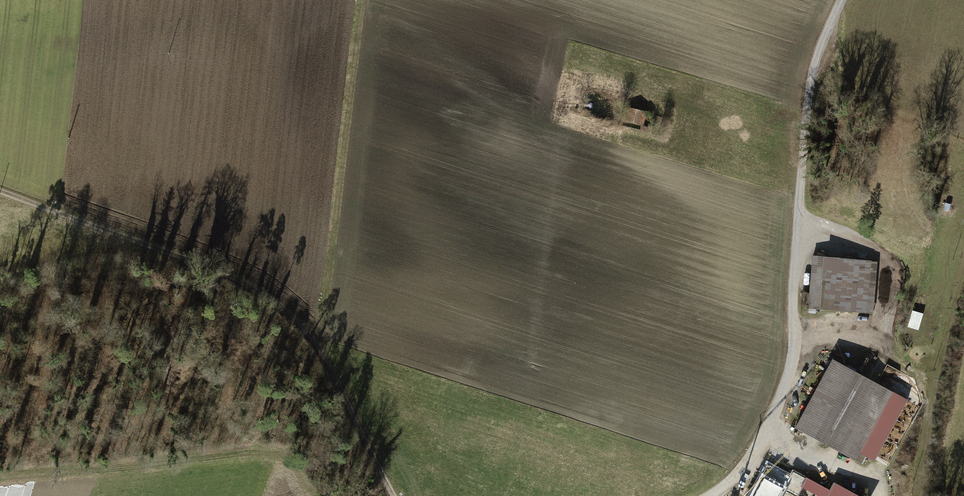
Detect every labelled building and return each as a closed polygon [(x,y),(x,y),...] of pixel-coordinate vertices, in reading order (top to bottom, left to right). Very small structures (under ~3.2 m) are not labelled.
[(651,114),(627,107),(623,121),(641,126),(640,130),(646,132),(651,114)] [(808,308),(872,312),(875,261),(812,256),(808,308)] [(915,307),(909,323),(919,326),(924,310),(915,307)] [(839,367),(805,428),(867,463),(898,395),(839,367)] [(750,495),(779,495),(783,488),(796,495),(806,476),(793,469),(790,476),(767,464),(750,495)] [(834,480),(826,495),(864,495),(834,480)]
